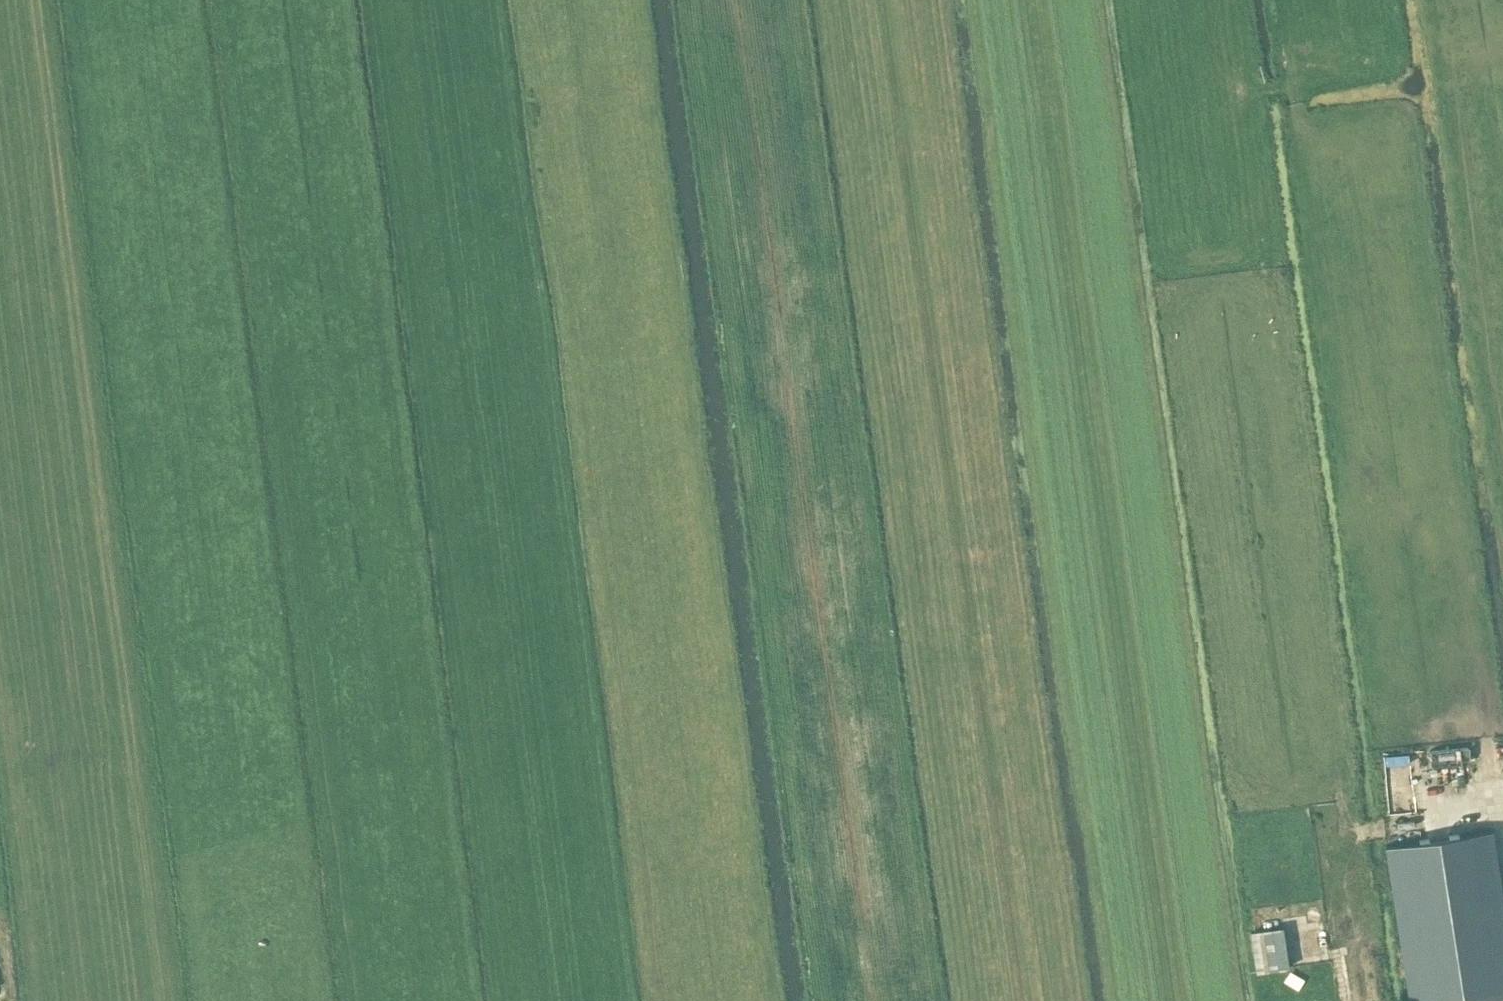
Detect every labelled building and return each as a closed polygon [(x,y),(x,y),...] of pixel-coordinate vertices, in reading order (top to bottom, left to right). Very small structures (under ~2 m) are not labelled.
[(1386,845),(1389,866),(1409,1000),(1502,1000),(1502,908),(1490,829),(1386,845)] [(1283,926),(1250,931),(1255,972),(1289,967),(1283,926)]
